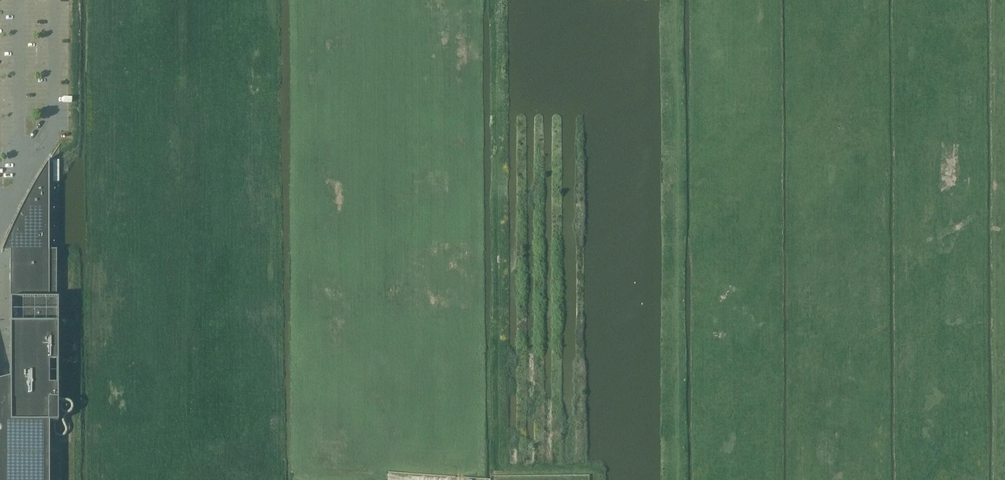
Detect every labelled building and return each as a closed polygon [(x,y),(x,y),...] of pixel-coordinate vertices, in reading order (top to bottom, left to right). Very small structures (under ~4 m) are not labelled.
[(49,422),(58,422),(58,384),(49,384),(49,361),(56,361),(56,250),(49,250),(49,161),(50,161),(50,158),(38,178),(29,192),(27,196),(24,202),(19,212),(14,223),(11,229),(8,235),(6,241),(1,252),(2,252),(3,251),(10,251),(10,377),(0,380),(0,479),(49,479),(49,422)]
